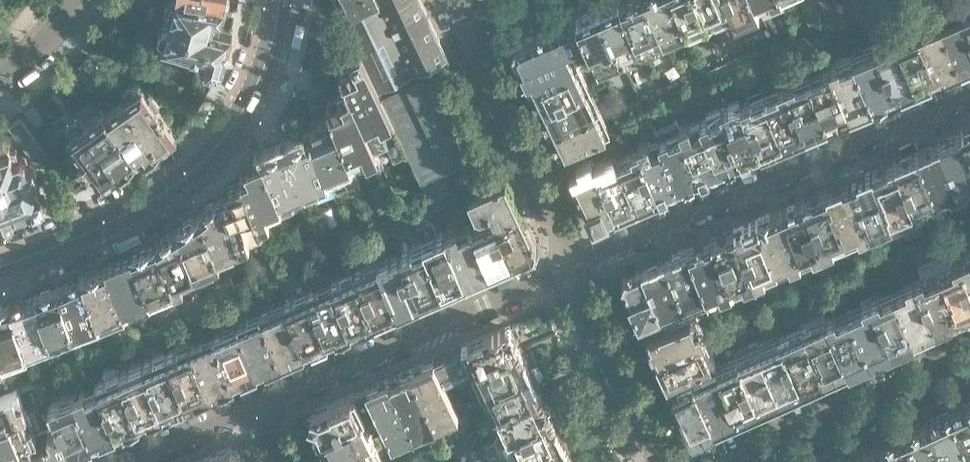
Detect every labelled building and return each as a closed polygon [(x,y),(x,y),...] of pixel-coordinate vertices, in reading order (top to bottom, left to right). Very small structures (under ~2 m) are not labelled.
[(232,29),(219,26),(222,15),(225,3),(224,3),(224,1),(221,0),(167,0),(165,8),(171,14),(169,21),(161,24),(159,33),(164,39),(163,43),(186,47),(188,42),(202,44),(201,48),(205,49),(201,60),(206,68),(214,70),(222,66),(232,29)] [(421,0),(337,0),(360,50),(359,51),(359,52),(377,90),(380,88),(448,56),(421,0)] [(621,0),(614,0),(598,7),(621,56),(628,53),(629,57),(643,51),(621,0)] [(649,0),(621,0),(643,51),(645,55),(661,48),(657,40),(665,36),(649,0)] [(675,0),(649,0),(665,36),(686,27),(675,0)] [(700,0),(675,0),(686,27),(708,17),(700,0)] [(727,0),(700,0),(708,17),(730,7),(727,0)] [(730,7),(734,17),(757,7),(753,0),(727,0),(730,7)] [(962,8),(969,28),(969,5),(962,8)] [(621,56),(598,7),(577,16),(597,59),(597,60),(609,55),(611,60),(621,56)] [(962,8),(940,18),(960,65),(969,61),(969,28),(962,8)] [(597,59),(577,16),(558,24),(558,25),(533,36),(533,35),(527,38),(515,43),(509,45),(511,50),(512,50),(520,67),(526,78),(531,89),(577,68),(597,59)] [(960,65),(940,18),(917,28),(937,75),(960,65)] [(937,75),(917,28),(895,37),(915,85),(937,75)] [(915,85),(895,37),(874,47),(894,94),(915,85)] [(894,94),(874,47),(851,57),(853,61),(871,103),(894,94)] [(382,92),(380,88),(377,90),(359,52),(359,51),(351,54),(355,62),(339,70),(349,92),(367,129),(386,121),(390,128),(395,126),(382,95),(381,93),(382,92)] [(871,103),(853,61),(840,66),(838,62),(829,65),(849,113),(871,103)] [(849,113),(829,65),(821,69),(823,74),(809,80),(827,122),(849,113)] [(541,109),(587,88),(577,68),(531,89),(541,109)] [(82,77),(74,69),(67,76),(75,84),(82,77)] [(465,156),(454,132),(426,73),(382,95),(395,126),(431,206),(463,193),(477,187),(463,157),(465,156)] [(827,122),(809,80),(795,86),(793,81),(785,84),(805,131),(827,122)] [(176,132),(142,84),(140,82),(134,81),(124,88),(123,94),(125,96),(106,109),(139,154),(142,152),(145,156),(161,145),(160,144),(176,132)] [(805,131),(785,84),(777,87),(779,93),(765,99),(782,141),(805,131)] [(550,129),(596,108),(587,88),(541,109),(550,129)] [(367,129),(349,92),(340,97),(338,94),(336,93),(335,93),(329,96),(329,97),(328,99),(327,99),(329,102),(326,103),(330,113),(349,153),(363,147),(368,158),(372,156),(375,161),(381,159),(367,129)] [(782,141),(765,99),(751,105),(749,100),(741,103),(744,110),(761,150),(782,141)] [(761,150),(744,110),(733,115),(728,104),(719,108),(722,116),(741,159),(761,150)] [(139,154),(106,109),(104,106),(85,120),(83,118),(77,117),(67,124),(66,130),(68,132),(102,181),(118,169),(119,170),(135,158),(134,157),(139,154)] [(605,129),(596,108),(550,129),(559,149),(605,129)] [(349,153),(330,113),(320,117),(320,118),(304,124),(308,134),(330,183),(357,172),(349,153)] [(741,159),(722,116),(710,121),(709,116),(700,120),(704,127),(720,167),(741,159)] [(44,148),(22,117),(12,125),(33,156),(44,148)] [(720,167),(704,127),(692,132),(687,122),(679,126),(682,134),(700,176),(720,167)] [(962,130),(941,140),(961,187),(969,184),(969,181),(968,178),(969,177),(969,148),(962,130)] [(330,183),(308,134),(286,143),(305,188),(315,184),(317,189),(330,183)] [(700,176),(682,134),(668,140),(666,135),(659,138),(662,146),(679,185),(700,176)] [(39,181),(35,171),(36,170),(36,169),(37,168),(37,167),(36,166),(36,165),(35,164),(34,163),(33,162),(31,162),(30,162),(28,163),(25,155),(23,154),(22,153),(20,153),(19,154),(16,146),(11,146),(9,141),(4,138),(0,140),(0,215),(14,210),(31,203),(32,205),(46,200),(39,181)] [(679,185),(662,146),(652,150),(648,140),(639,144),(640,147),(660,193),(679,185)] [(961,187),(941,140),(919,149),(937,191),(949,186),(952,191),(961,187)] [(305,188),(286,143),(261,154),(262,158),(280,202),(283,208),(295,203),(291,194),(305,188)] [(616,212),(596,166),(593,159),(585,162),(577,143),(560,151),(585,204),(590,216),(599,219),(610,215),(610,214),(616,212)] [(660,193),(640,147),(631,151),(633,156),(620,161),(638,203),(660,193)] [(937,191),(919,149),(896,159),(917,207),(927,202),(925,196),(937,191)] [(638,203),(620,161),(618,158),(612,153),(605,156),(604,163),(596,166),(616,212),(638,203)] [(280,202),(262,158),(246,165),(248,169),(240,173),(242,179),(259,220),(268,217),(265,209),(280,202)] [(918,209),(917,207),(896,159),(874,168),(893,212),(895,219),(918,209)] [(893,212),(874,168),(852,177),(873,228),(884,223),(881,217),(893,212)] [(520,206),(505,175),(479,186),(477,187),(463,193),(471,211),(479,213),(488,209),(488,208),(496,204),(501,214),(520,206)] [(873,228),(852,177),(825,189),(844,233),(860,226),(863,233),(873,228)] [(259,220),(242,179),(227,186),(228,190),(221,194),(240,241),(248,238),(244,227),(259,220)] [(844,233),(825,189),(803,198),(822,243),(825,241),(828,247),(838,243),(835,237),(844,233)] [(240,241),(221,194),(200,211),(217,253),(241,243),(240,241)] [(822,243),(803,198),(783,207),(805,258),(818,252),(815,246),(822,243)] [(536,241),(520,206),(501,214),(496,204),(488,208),(488,209),(493,219),(495,218),(514,257),(533,248),(536,241)] [(805,258),(783,207),(759,217),(778,261),(789,256),(792,263),(805,258)] [(217,253),(200,211),(200,210),(177,225),(178,226),(195,268),(219,258),(217,253)] [(778,261),(759,217),(736,226),(759,278),(770,273),(767,266),(778,261)] [(514,257),(495,218),(493,219),(470,229),(488,268),(514,257)] [(464,278),(444,234),(443,232),(434,235),(427,219),(413,225),(424,249),(442,288),(464,278)] [(200,279),(195,268),(178,226),(156,240),(176,288),(200,279)] [(759,278),(736,226),(714,236),(733,280),(746,275),(749,282),(759,278)] [(488,268),(470,229),(457,234),(454,229),(444,234),(464,278),(488,268)] [(733,280),(714,236),(690,246),(710,290),(722,285),(726,292),(736,287),(733,280)] [(176,288),(156,240),(130,250),(131,252),(148,294),(165,288),(167,294),(177,291),(176,288)] [(918,250),(914,242),(903,247),(906,255),(918,250)] [(442,288),(424,249),(413,254),(409,245),(398,250),(419,298),(442,288)] [(710,290),(690,246),(668,255),(688,300),(710,290)] [(419,298),(398,250),(387,255),(391,263),(381,268),(398,307),(419,298)] [(148,294),(131,252),(106,262),(106,263),(126,311),(151,301),(148,294)] [(960,257),(958,252),(912,273),(914,278),(935,326),(969,310),(969,279),(960,257)] [(960,257),(969,279),(969,253),(960,257)] [(688,300),(668,255),(644,265),(664,310),(666,309),(688,300)] [(398,307),(381,268),(378,261),(365,267),(363,262),(352,267),(355,272),(375,318),(398,307)] [(126,311),(106,263),(82,273),(99,314),(112,309),(115,316),(126,311)] [(664,310),(644,265),(624,273),(621,281),(646,334),(693,314),(690,306),(669,315),(666,309),(664,310)] [(375,318),(355,272),(342,277),(340,273),(329,277),(331,282),(351,328),(375,318)] [(99,314),(82,273),(67,280),(58,284),(75,327),(78,334),(101,325),(97,315),(99,314)] [(935,326),(914,278),(903,283),(906,289),(894,295),(912,336),(935,326)] [(351,328),(331,282),(318,288),(316,283),(306,288),(308,292),(328,338),(351,328)] [(75,327),(58,284),(58,283),(34,293),(51,337),(75,327)] [(328,338),(308,292),(306,288),(282,298),(284,303),(304,348),(328,338)] [(51,337),(34,293),(25,296),(10,301),(27,345),(51,337)] [(912,336),(894,295),(880,301),(878,296),(869,300),(889,346),(912,336)] [(304,348),(284,303),(282,298),(259,308),(261,313),(281,359),(304,348)] [(889,346),(869,300),(861,304),(863,308),(850,314),(867,356),(889,346)] [(10,301),(9,301),(0,304),(0,348),(3,354),(27,345),(10,301)] [(281,359),(261,313),(248,319),(246,314),(235,318),(238,323),(258,369),(281,359)] [(657,357),(703,336),(710,334),(706,323),(699,326),(693,314),(646,334),(657,357)] [(867,356),(850,314),(837,320),(835,315),(826,319),(827,323),(846,366),(867,356)] [(258,369),(238,323),(225,329),(223,324),(212,329),(215,336),(234,379),(258,369)] [(846,366),(827,323),(808,331),(827,374),(846,366)] [(472,368),(519,346),(511,328),(505,326),(461,345),(468,359),(472,368)] [(827,374),(808,331),(787,341),(805,384),(827,374)] [(234,379),(215,336),(200,342),(198,337),(189,341),(192,346),(211,389),(234,379)] [(713,358),(703,336),(657,357),(667,378),(694,366),(713,358)] [(783,394),(765,351),(759,337),(737,347),(745,364),(762,403),(783,394)] [(805,384),(787,341),(765,351),(783,394),(805,384)] [(468,360),(461,345),(454,348),(433,358),(444,379),(472,368),(468,360)] [(211,389),(192,346),(177,352),(175,347),(166,351),(168,356),(187,400),(211,389)] [(530,370),(523,353),(519,346),(472,368),(477,378),(482,375),(489,388),(530,370)] [(0,348),(0,375),(9,372),(3,354),(0,348)] [(187,400),(168,356),(150,364),(148,359),(142,362),(163,410),(187,400)] [(459,411),(444,379),(433,358),(411,367),(436,421),(459,411)] [(163,410),(142,362),(118,372),(120,377),(139,420),(149,416),(163,410)] [(762,403),(745,364),(724,374),(741,413),(762,403)] [(719,422),(702,383),(694,366),(667,378),(690,428),(684,432),(682,440),(686,447),(691,448),(698,446),(702,439),(699,431),(719,422)] [(436,421),(411,367),(389,377),(413,431),(436,421)] [(498,410),(540,391),(530,370),(489,388),(494,401),(488,403),(493,413),(498,410)] [(9,372),(0,375),(0,392),(15,386),(9,372)] [(741,413),(724,374),(702,383),(719,422),(741,413)] [(47,399),(37,376),(15,386),(0,392),(0,419),(22,410),(47,399)] [(139,420),(120,377),(108,382),(106,378),(95,382),(98,389),(117,430),(139,420)] [(413,431),(389,377),(367,386),(378,409),(392,440),(413,431)] [(360,417),(378,409),(367,386),(312,410),(310,417),(318,434),(360,417)] [(117,430),(98,389),(86,394),(84,389),(73,394),(75,399),(93,440),(117,430)] [(551,414),(544,399),(540,391),(498,410),(510,433),(551,414)] [(950,407),(969,451),(969,398),(950,407)] [(93,440),(75,399),(63,404),(61,399),(49,404),(57,423),(70,450),(93,440)] [(969,451),(950,407),(927,417),(947,461),(958,456),(964,459),(965,461),(969,461),(969,454),(969,451)] [(33,421),(27,423),(22,410),(0,419),(0,448),(31,435),(38,431),(33,421)] [(561,435),(554,420),(551,414),(510,433),(504,436),(509,446),(515,443),(520,455),(561,435)] [(369,436),(360,417),(318,434),(327,454),(369,436)] [(927,417),(903,428),(917,461),(947,461),(927,417)] [(70,450),(57,423),(45,428),(49,437),(34,444),(31,435),(0,448),(0,461),(43,461),(70,450)] [(903,428),(877,439),(887,461),(917,461),(903,428)] [(568,450),(572,448),(574,444),(568,432),(514,457),(516,461),(564,461),(572,458),(568,450)] [(369,436),(327,454),(331,461),(369,461),(379,458),(369,436)] [(877,439),(852,450),(857,461),(887,461),(877,439)] [(237,449),(237,448),(230,445),(230,446),(211,454),(214,461),(243,461),(237,449)] [(852,450),(827,461),(857,461),(852,450)]
